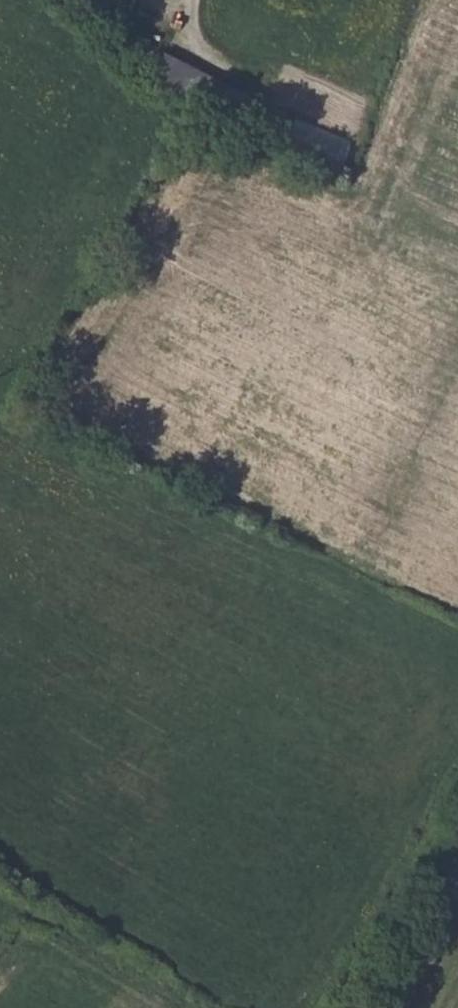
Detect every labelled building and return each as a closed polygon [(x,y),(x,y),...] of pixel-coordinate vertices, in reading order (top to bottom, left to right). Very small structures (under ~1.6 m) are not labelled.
[(160,50),(148,73),(214,107),(226,85),(160,50)] [(297,116),(287,140),(340,164),(351,139),(297,116)]
